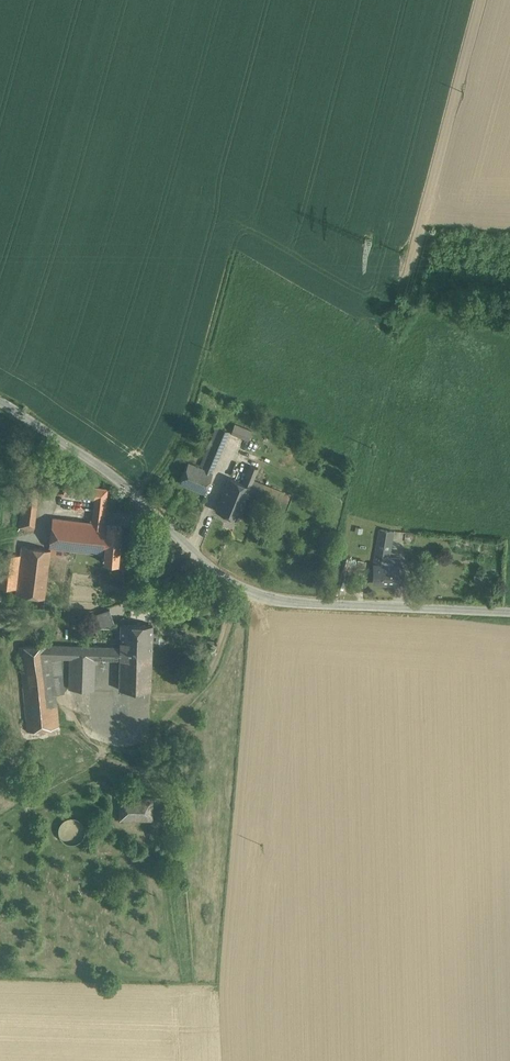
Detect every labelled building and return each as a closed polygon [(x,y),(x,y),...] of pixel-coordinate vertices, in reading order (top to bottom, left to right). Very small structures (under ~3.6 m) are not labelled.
[(252,431),(235,424),(231,433),(248,440),(252,431)] [(217,426),(200,467),(212,472),(229,431),(217,426)] [(200,467),(188,462),(180,483),(204,493),(213,472),(212,472),(200,467)] [(250,465),(243,483),(251,486),(253,480),(258,468),(250,465)] [(39,481),(26,480),(27,477),(25,477),(21,515),(36,516),(39,481)] [(243,483),(229,478),(222,495),(244,504),(247,498),(251,487),(251,486),(243,483)] [(284,492),(253,480),(251,486),(251,487),(247,498),(277,510),(284,492)] [(90,522),(53,518),(49,547),(64,549),(91,552),(91,548),(93,548),(94,536),(96,537),(97,524),(103,524),(108,489),(65,483),(64,495),(95,499),(92,520),(90,519),(90,522)] [(244,504),(222,495),(216,511),(238,520),(240,515),(241,514),(240,514),(244,504)] [(36,516),(21,515),(20,528),(34,529),(36,516)] [(122,526),(107,524),(107,525),(103,524),(97,524),(96,537),(94,536),(93,548),(91,548),(91,552),(104,553),(104,555),(102,555),(102,557),(104,557),(104,562),(116,563),(116,562),(118,561),(119,561),(122,526)] [(380,529),(374,565),(388,565),(389,558),(392,539),(396,539),(397,531),(380,529)] [(50,550),(22,546),(21,555),(17,585),(16,589),(16,595),(44,598),(50,554),(51,550),(50,550)] [(64,549),(51,547),(50,550),(51,550),(50,554),(63,556),(64,549)] [(1,552),(0,559),(0,587),(16,589),(17,585),(21,555),(1,552)] [(388,565),(374,565),(373,582),(385,583),(385,584),(395,584),(396,571),(396,566),(388,565)] [(405,572),(396,571),(395,584),(404,584),(405,572)] [(479,584),(491,585),(491,576),(480,575),(479,584)] [(110,609),(95,614),(100,628),(115,623),(110,609)] [(153,625),(121,624),(120,647),(120,658),(152,659),(153,625)] [(50,644),(18,647),(27,731),(59,727),(55,693),(51,657),(50,645),(50,644)] [(120,647),(50,645),(51,657),(61,657),(70,658),(69,689),(93,690),(94,658),(120,659),(120,658),(120,647)] [(61,657),(51,657),(55,693),(64,692),(62,672),(61,657)] [(152,659),(120,658),(120,659),(119,689),(151,690),(152,659)] [(205,658),(195,663),(198,669),(208,663),(205,658)] [(152,798),(119,798),(120,820),(153,820),(152,798)] [(67,836),(83,836),(82,818),(67,818),(67,836)]
